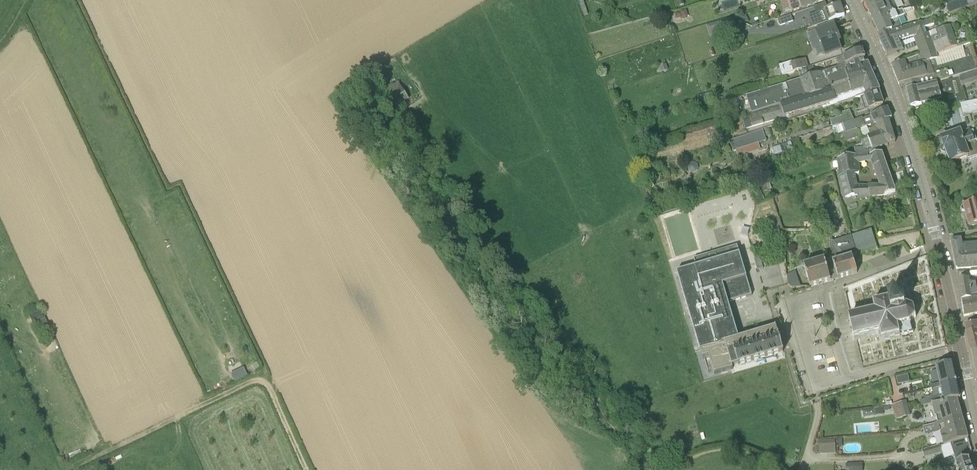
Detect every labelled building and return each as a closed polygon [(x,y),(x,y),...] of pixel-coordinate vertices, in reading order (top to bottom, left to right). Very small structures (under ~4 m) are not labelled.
[(825,0),(787,0),(791,12),(816,4),(816,3),(825,0)] [(873,20),(887,13),(888,15),(899,11),(898,11),(894,0),(870,0),(865,2),(873,20)] [(949,15),(976,5),(976,0),(944,0),(949,15)] [(845,16),(840,4),(824,10),(823,11),(826,20),(828,20),(829,22),(845,16)] [(679,11),(680,13),(681,18),(682,20),(689,18),(686,9),(679,11)] [(898,18),(905,15),(903,12),(902,10),(898,11),(899,11),(888,15),(887,13),(873,20),(880,35),(881,36),(890,31),(890,32),(903,29),(902,28),(898,18)] [(779,26),(793,21),(791,14),(777,19),(779,26)] [(732,17),(716,23),(720,33),(736,27),(732,17)] [(957,45),(954,36),(950,25),(927,34),(925,28),(925,27),(934,24),(932,18),(922,21),(922,22),(902,28),(903,29),(890,32),(890,31),(881,36),(880,35),(878,36),(887,57),(898,52),(903,50),(899,41),(916,35),(917,37),(914,38),(919,56),(921,55),(923,63),(944,56),(942,51),(957,45)] [(807,34),(812,46),(839,36),(834,24),(807,34)] [(839,36),(812,46),(814,52),(824,50),(826,56),(841,50),(838,41),(840,41),(839,36)] [(911,107),(922,104),(922,103),(925,103),(926,107),(943,103),(945,97),(947,97),(950,106),(960,104),(966,102),(961,86),(959,78),(976,72),(976,68),(970,48),(964,50),(962,44),(958,46),(957,45),(942,51),(944,56),(923,63),(927,77),(899,85),(907,108),(911,107)] [(855,61),(856,61),(865,58),(862,50),(843,56),(836,59),(838,66),(845,64),(855,61)] [(919,56),(905,61),(891,67),(899,85),(927,77),(923,63),(921,55),(919,56)] [(865,58),(856,61),(855,61),(845,64),(838,66),(821,73),(816,75),(801,79),(787,84),(790,96),(803,92),(805,97),(848,84),(847,82),(873,74),(868,63),(867,64),(865,58)] [(813,66),(807,68),(805,60),(793,64),(792,62),(779,66),(783,76),(798,71),(801,79),(816,75),(813,66)] [(959,78),(961,86),(976,81),(976,72),(959,78)] [(837,105),(861,98),(860,97),(879,91),(880,90),(873,74),(847,82),(848,84),(805,97),(780,105),(742,117),(746,130),(784,118),(784,117),(829,103),(830,107),(837,105)] [(410,100),(399,83),(388,90),(400,107),(410,100)] [(883,104),(879,91),(860,97),(861,98),(865,110),(883,104)] [(697,97),(698,99),(699,103),(708,100),(707,94),(697,97)] [(966,102),(960,104),(963,116),(976,112),(976,100),(966,102)] [(892,118),(888,108),(869,115),(870,116),(863,119),(863,118),(854,121),(843,124),(846,133),(846,134),(858,130),(858,129),(866,126),(871,125),(889,120),(892,118)] [(830,121),(832,127),(843,124),(854,121),(850,110),(840,114),(841,117),(830,121)] [(895,142),(889,120),(871,125),(872,128),(868,129),(870,135),(879,132),(889,144),(895,142)] [(941,139),(944,147),(942,149),(941,152),(943,154),(945,154),(948,153),(951,163),(966,157),(968,161),(976,158),(976,141),(974,133),(972,134),(969,129),(941,139)] [(738,158),(746,155),(761,150),(759,144),(767,141),(763,130),(732,140),(729,141),(733,152),(735,151),(737,155),(738,158)] [(846,134),(846,133),(842,135),(844,142),(860,137),(858,130),(846,134)] [(880,147),(889,144),(879,132),(870,135),(867,136),(872,150),(880,147)] [(776,153),(794,149),(792,142),(774,147),(776,153)] [(896,192),(882,153),(871,156),(868,151),(866,151),(864,146),(854,148),(855,152),(850,153),(851,157),(837,160),(840,177),(839,177),(845,198),(855,196),(855,197),(857,197),(858,200),(870,199),(884,198),(885,196),(896,192)] [(689,164),(687,167),(689,172),(692,173),(697,172),(698,168),(697,164),(693,163),(689,164)] [(964,205),(969,227),(976,225),(976,202),(964,205)] [(803,223),(805,229),(814,227),(813,221),(803,223)] [(857,273),(852,256),(852,257),(849,250),(855,249),(852,237),(844,239),(848,250),(847,251),(845,247),(845,245),(843,244),(842,244),(840,243),(838,244),(837,245),(836,247),(835,248),(836,250),(838,258),(840,258),(841,260),(833,262),(832,260),(838,279),(840,278),(857,273)] [(976,268),(976,244),(962,246),(960,239),(950,241),(954,258),(971,257),(973,268),(961,269),(969,269),(976,268)] [(730,248),(724,249),(693,258),(696,266),(696,267),(677,272),(691,319),(693,326),(700,350),(738,338),(729,308),(728,302),(751,295),(746,278),(747,278),(741,257),(740,253),(739,253),(737,245),(730,248)] [(764,268),(760,256),(755,258),(758,270),(764,268)] [(957,269),(961,269),(973,268),(971,257),(954,258),(957,269)] [(804,266),(810,287),(838,279),(832,260),(825,262),(824,260),(804,266)] [(798,271),(789,272),(790,287),(799,286),(798,271)] [(969,283),(969,278),(958,280),(961,300),(976,297),(976,281),(969,283)] [(875,311),(850,316),(849,317),(854,338),(880,332),(881,340),(913,333),(911,324),(910,322),(915,317),(913,308),(909,306),(907,307),(904,294),(888,297),(889,299),(873,303),(875,311)] [(964,317),(976,314),(976,297),(961,300),(964,317)] [(49,329),(44,319),(38,322),(42,332),(49,329)] [(965,325),(967,333),(970,345),(976,342),(976,323),(965,325)] [(732,367),(782,352),(783,352),(784,351),(783,351),(776,327),(738,338),(700,350),(703,359),(709,357),(715,374),(733,369),(732,367)] [(936,367),(939,380),(941,387),(957,383),(953,363),(936,367)] [(230,374),(234,382),(247,376),(243,368),(230,374)] [(941,387),(932,389),(931,389),(932,393),(929,397),(924,398),(924,400),(921,400),(921,401),(923,406),(931,403),(941,403),(957,399),(961,398),(957,383),(941,387)] [(957,399),(941,403),(931,403),(937,424),(938,424),(962,417),(957,399)] [(908,401),(893,403),(895,418),(910,416),(908,401)] [(883,411),(882,408),(875,409),(876,416),(883,414),(883,411)] [(968,438),(962,417),(938,424),(944,445),(950,443),(968,438)] [(968,457),(970,452),(972,452),(968,438),(950,443),(956,462),(955,462),(958,469),(973,469),(968,457)] [(819,440),(820,453),(836,453),(836,439),(819,440)] [(922,450),(924,458),(942,453),(939,444),(922,450)]
